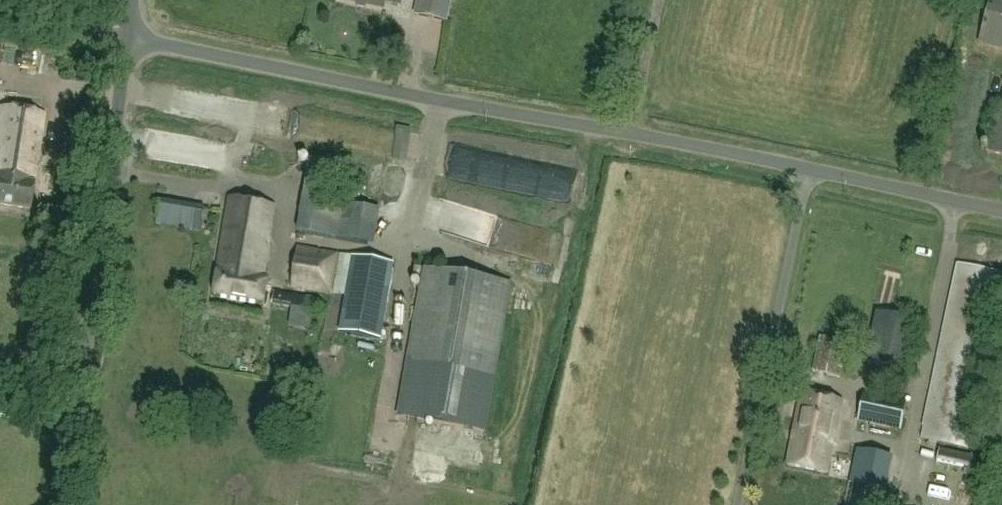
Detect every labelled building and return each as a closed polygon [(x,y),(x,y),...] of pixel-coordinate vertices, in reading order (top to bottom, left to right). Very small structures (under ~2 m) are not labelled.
[(450,0),(418,0),(415,14),(446,21),(450,0)] [(986,11),(977,43),(1001,50),(1001,0),(989,0),(986,11)] [(1001,155),(1001,94),(987,151),(1001,155)] [(44,115),(0,108),(0,205),(29,209),(44,115)] [(457,178),(465,148),(456,146),(448,176),(457,178)] [(356,199),(358,189),(344,187),(342,197),(356,199)] [(264,303),(268,280),(263,279),(268,247),(267,247),(273,205),(229,198),(214,295),(264,303)] [(192,230),(196,206),(161,200),(157,224),(192,230)] [(363,201),(360,234),(377,236),(380,203),(363,201)] [(500,241),(504,213),(449,207),(446,235),(500,241)] [(381,337),(392,264),(297,250),(291,287),(347,296),(342,331),(381,337)] [(921,440),(968,450),(1001,284),(1001,273),(957,264),(921,440)] [(511,282),(423,269),(401,415),(488,429),(511,282)] [(311,317),(314,299),(275,292),(272,306),(291,309),(290,312),(311,317)] [(877,314),(866,362),(904,370),(914,322),(877,314)] [(812,336),(804,370),(839,378),(847,343),(812,336)] [(841,402),(802,394),(786,466),(825,474),(841,402)] [(864,394),(858,421),(899,429),(905,402),(864,394)] [(849,504),(878,504),(887,458),(860,453),(849,504)]
